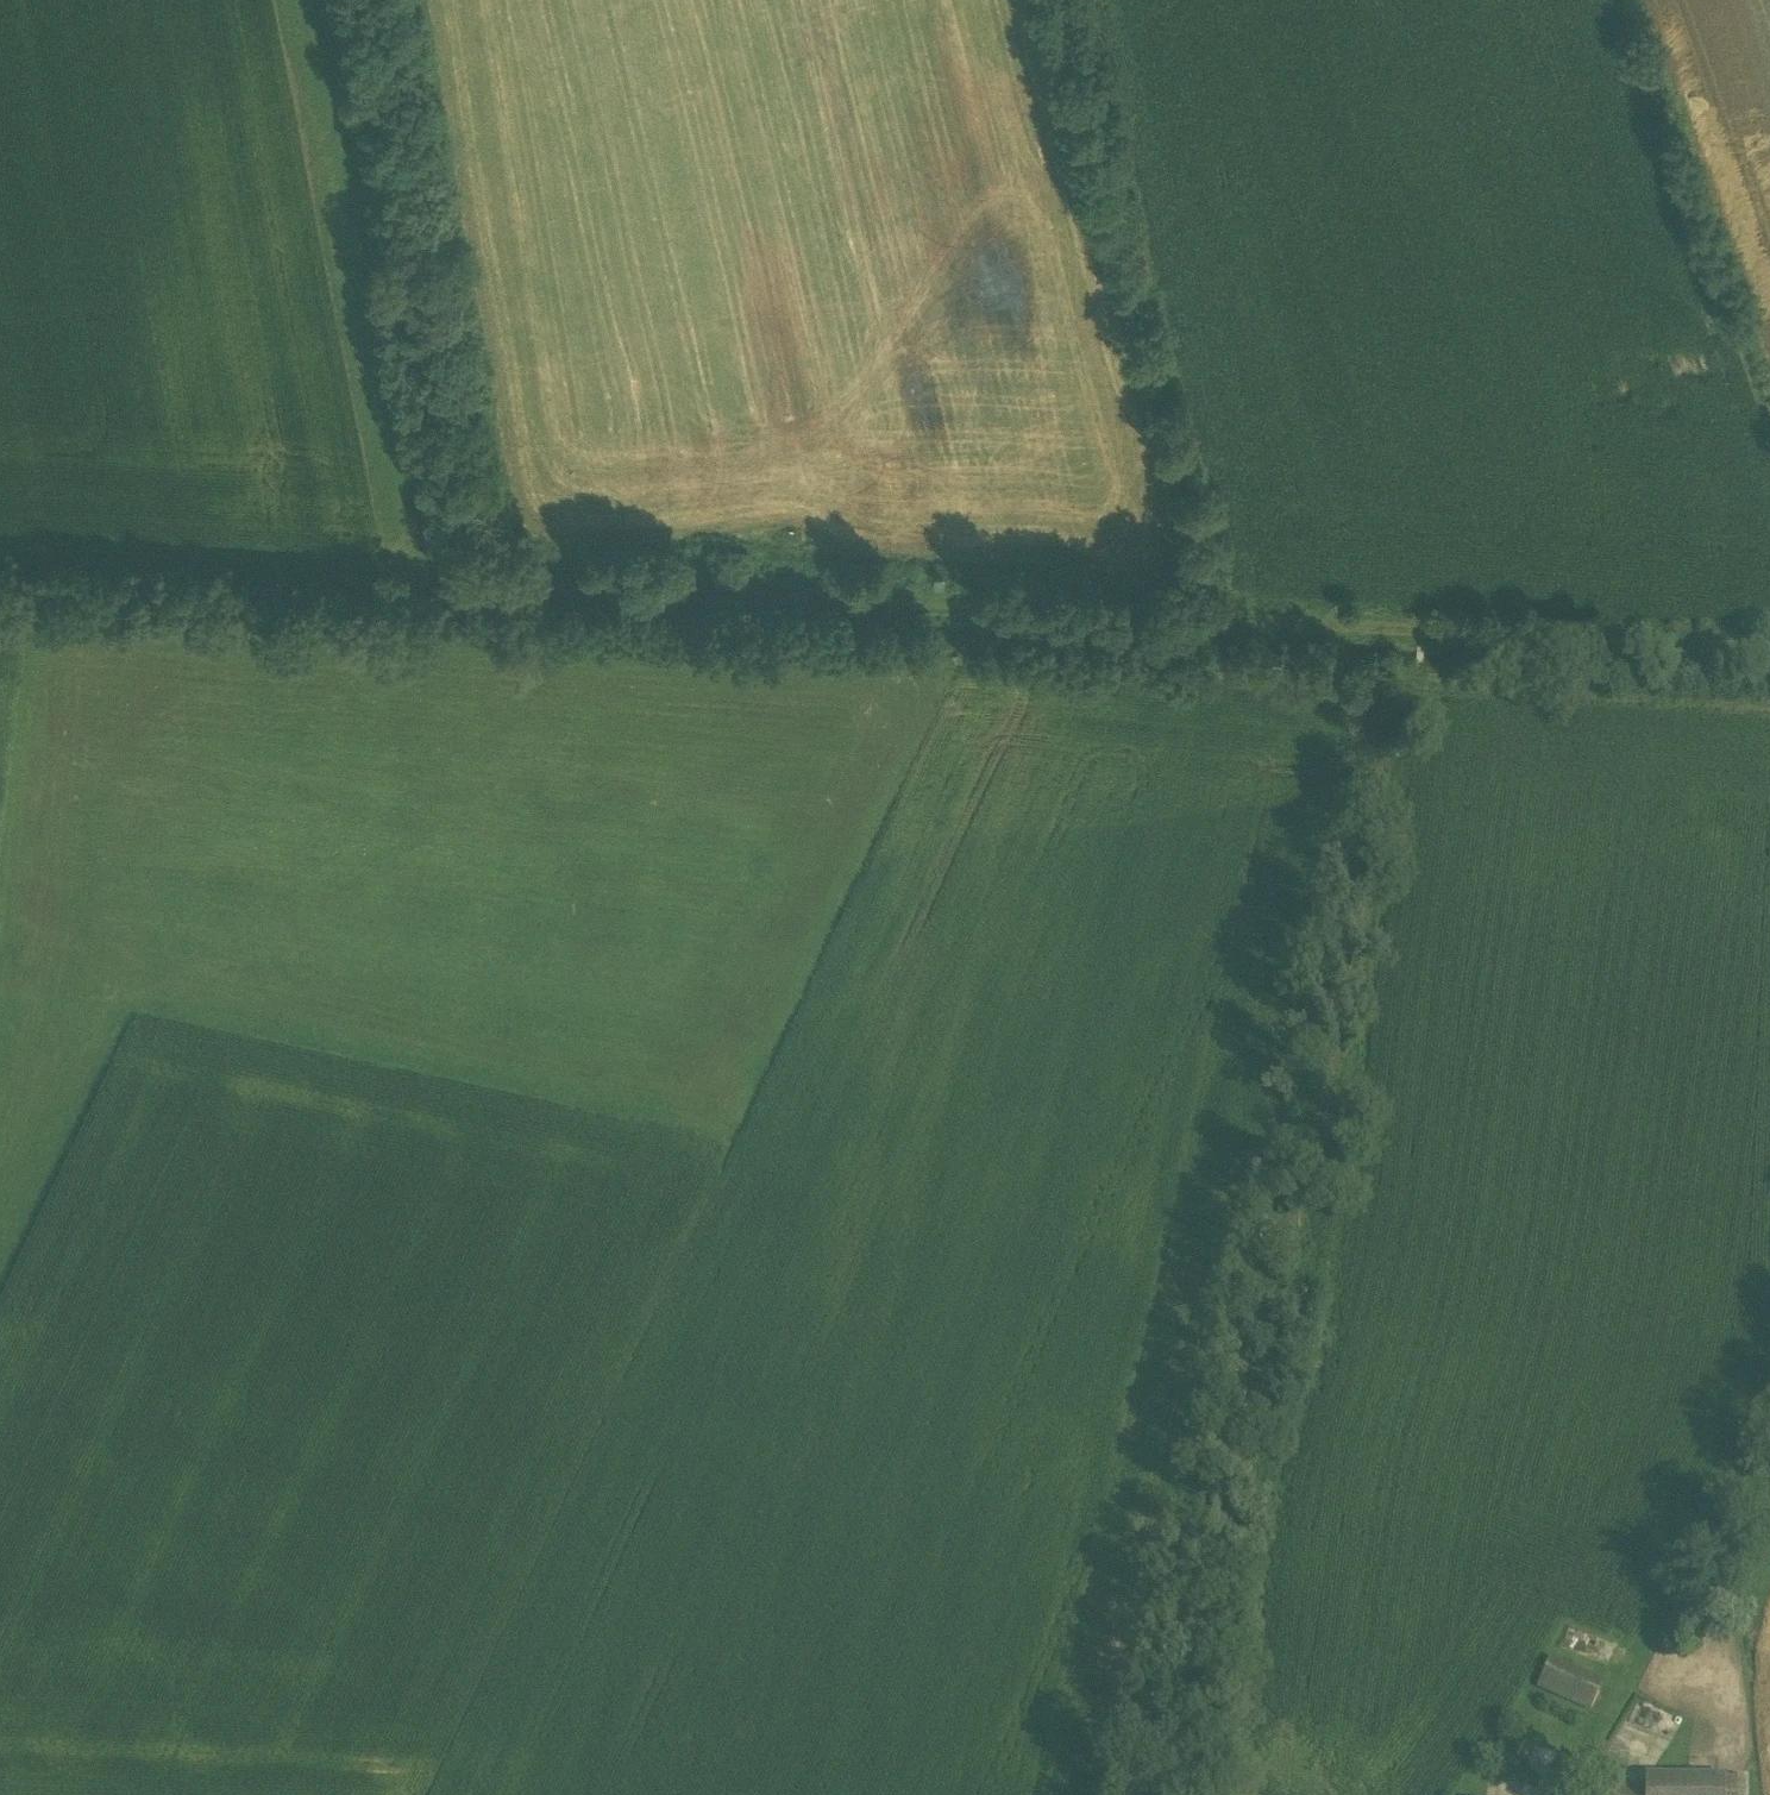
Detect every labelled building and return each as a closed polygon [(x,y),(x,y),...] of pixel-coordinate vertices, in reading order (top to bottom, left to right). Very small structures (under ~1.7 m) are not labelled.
[(1550,1659),(1539,1684),(1591,1707),(1602,1682),(1550,1659)] [(1587,1794),(1743,1794),(1743,1777),(1646,1777),(1646,1792),(1625,1792),(1625,1774),(1587,1774),(1587,1794)]
